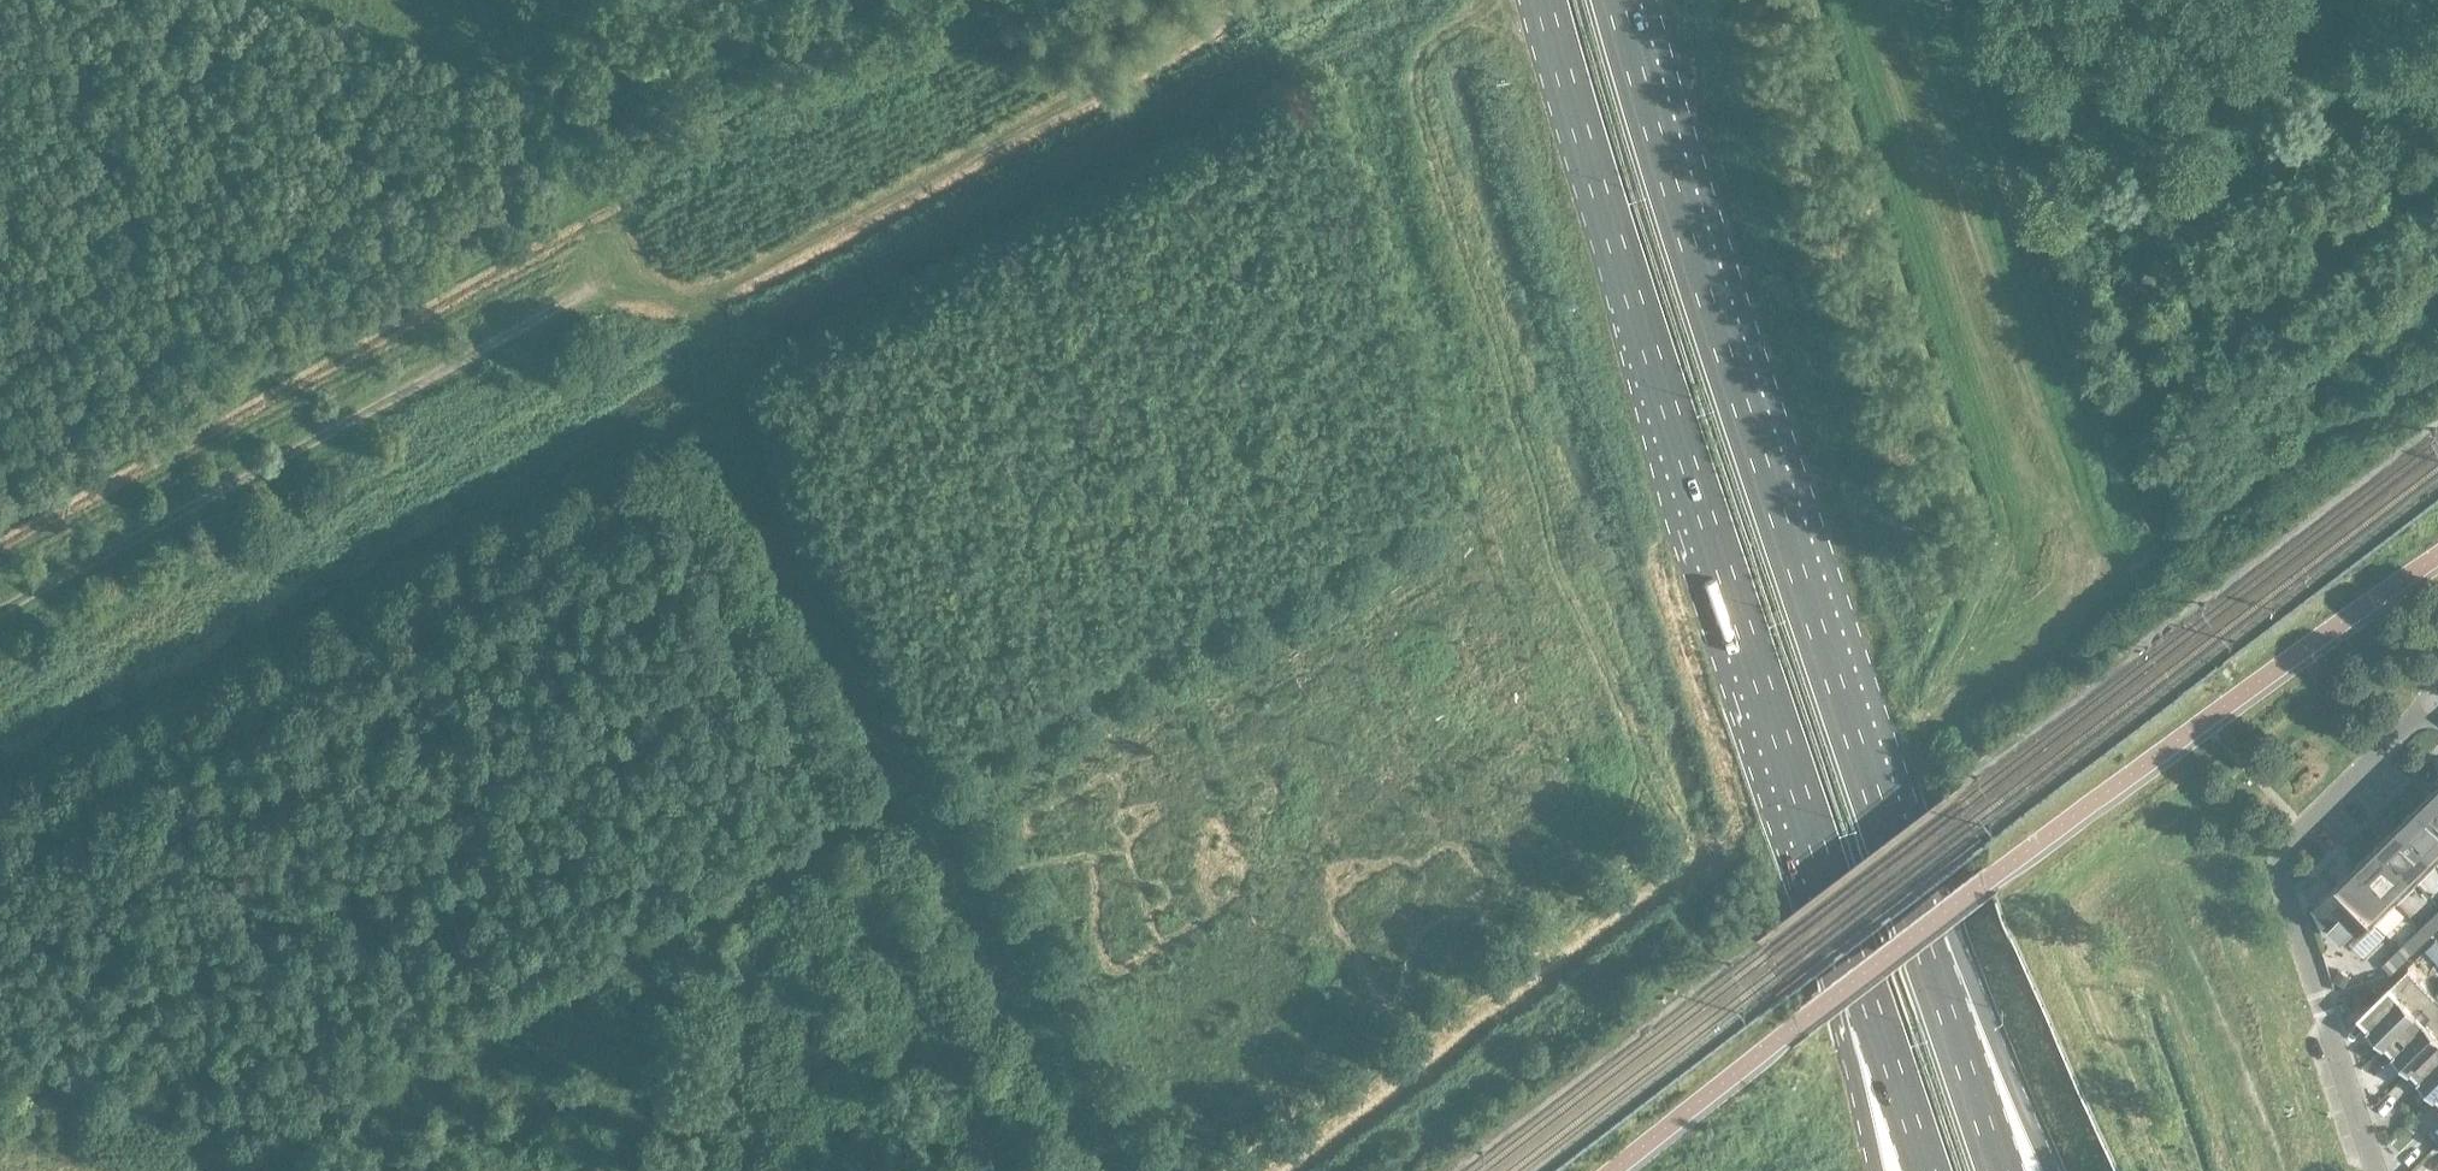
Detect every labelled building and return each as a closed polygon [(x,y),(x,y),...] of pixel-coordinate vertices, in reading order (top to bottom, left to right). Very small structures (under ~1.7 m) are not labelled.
[(2419,803),(2437,822),(2437,785),(2419,803)] [(2419,803),(2399,823),(2437,862),(2437,822),(2419,803)] [(2437,862),(2399,823),(2378,844),(2416,883),(2437,862)] [(2416,883),(2378,844),(2357,864),(2395,903),(2416,883)] [(2395,903),(2357,864),(2336,884),(2375,923),(2395,903)] [(2375,923),(2336,884),(2315,905),(2331,922),(2329,924),(2342,937),(2344,935),(2353,945),(2375,923)] [(2420,928),(2428,936),(2437,926),(2437,915),(2436,913),(2420,928)] [(2428,936),(2420,928),(2404,944),(2412,952),(2428,936)] [(2383,964),(2391,972),(2407,956),(2399,948),(2383,964)] [(2338,969),(2332,979),(2344,986),(2350,976),(2338,969)] [(2434,995),(2408,969),(2360,1015),(2362,1017),(2365,1014),(2373,1022),(2366,1028),(2383,1045),(2434,995)] [(2434,995),(2383,1045),(2384,1046),(2390,1040),(2398,1048),(2392,1054),(2408,1071),(2437,1042),(2437,999),(2434,995)] [(2408,1071),(2409,1072),(2416,1066),(2423,1074),(2417,1080),(2433,1097),(2437,1092),(2437,1042),(2408,1071)]
